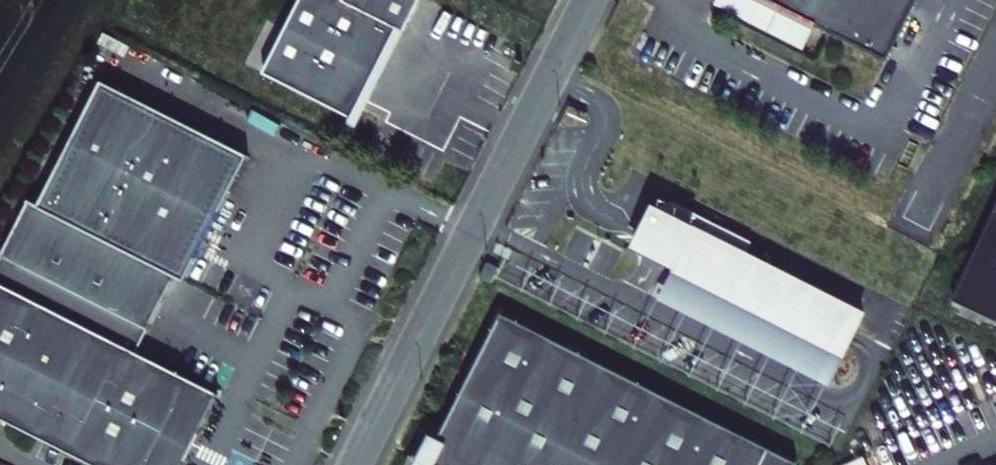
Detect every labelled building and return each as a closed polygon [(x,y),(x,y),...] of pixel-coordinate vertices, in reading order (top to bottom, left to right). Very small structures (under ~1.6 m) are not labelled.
[(267,74),(350,116),(365,86),(371,89),(401,29),(406,32),(422,0),(305,0),(267,74)] [(768,0),(715,0),(713,5),(803,50),(816,25),(768,0)] [(886,60),(917,0),(768,0),(816,25),(886,60)] [(139,353),(178,277),(186,281),(250,155),(104,81),(41,205),(32,200),(0,263),(0,282),(139,353)] [(365,86),(350,116),(356,119),(371,89),(365,86)] [(953,300),(995,320),(995,207),(953,300)] [(94,464),(184,464),(220,394),(139,353),(0,282),(0,417),(94,464)] [(501,319),(427,464),(791,464),(501,319)] [(863,455),(840,464),(867,464),(863,455)]
